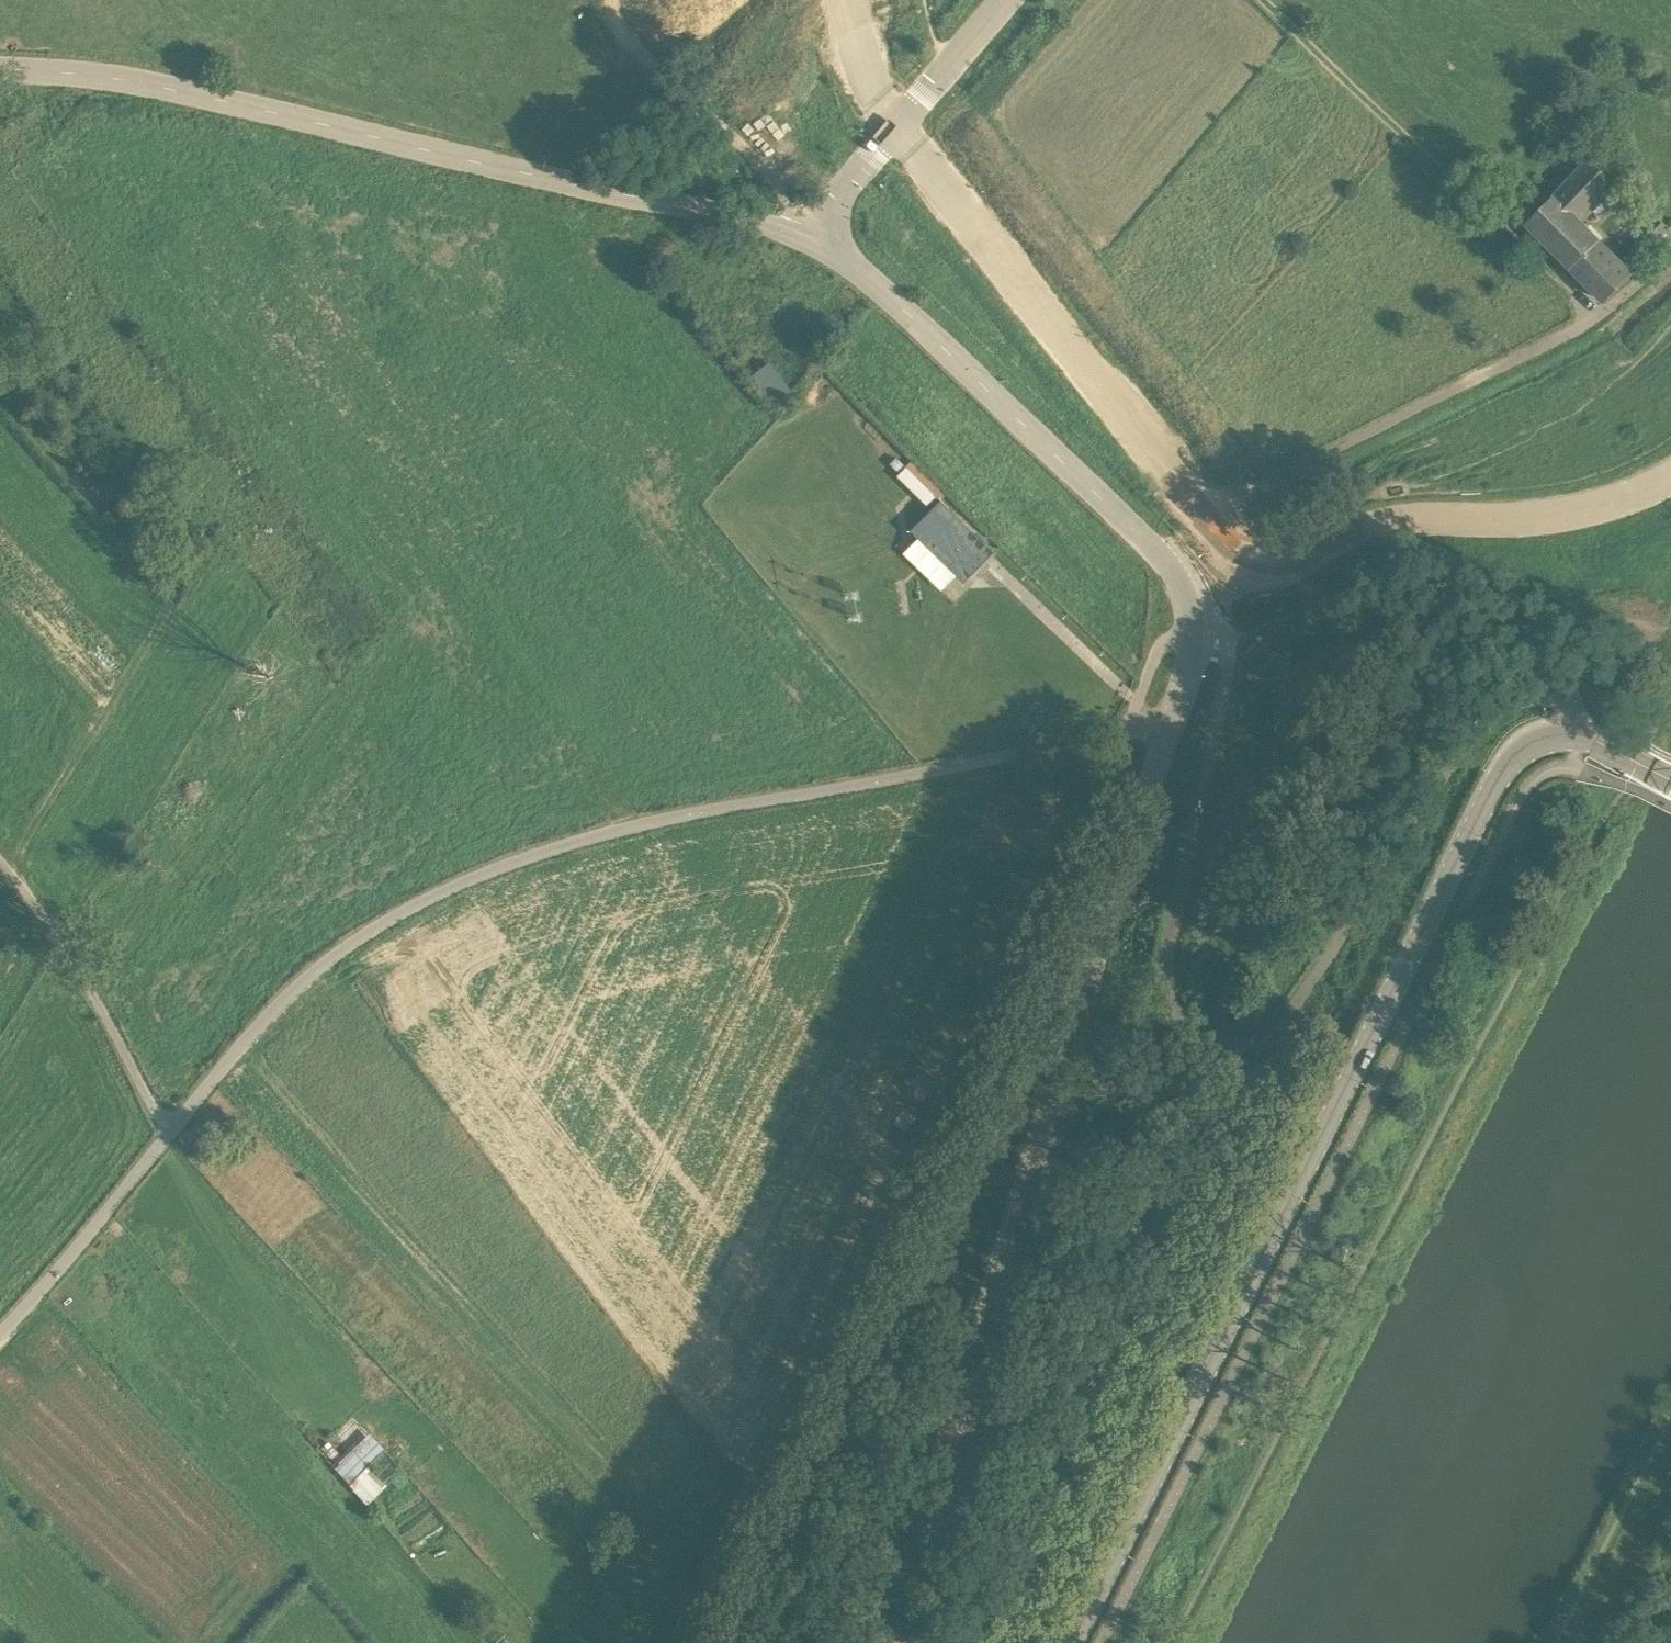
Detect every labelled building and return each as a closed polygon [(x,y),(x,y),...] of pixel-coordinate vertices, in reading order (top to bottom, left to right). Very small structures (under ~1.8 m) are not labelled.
[(1589,158),(1527,223),(1605,302),(1670,236),(1670,220),(1666,225),(1655,215),(1646,224),(1652,230),(1620,263),(1579,222),(1616,183),(1589,158)] [(926,506),(936,496),(905,466),(896,476),(911,490),(914,494),(926,506)] [(916,524),(954,561),(969,576),(992,553),(939,500),(916,524)] [(333,1466),(363,1500),(398,1469),(367,1435),(333,1466)]
